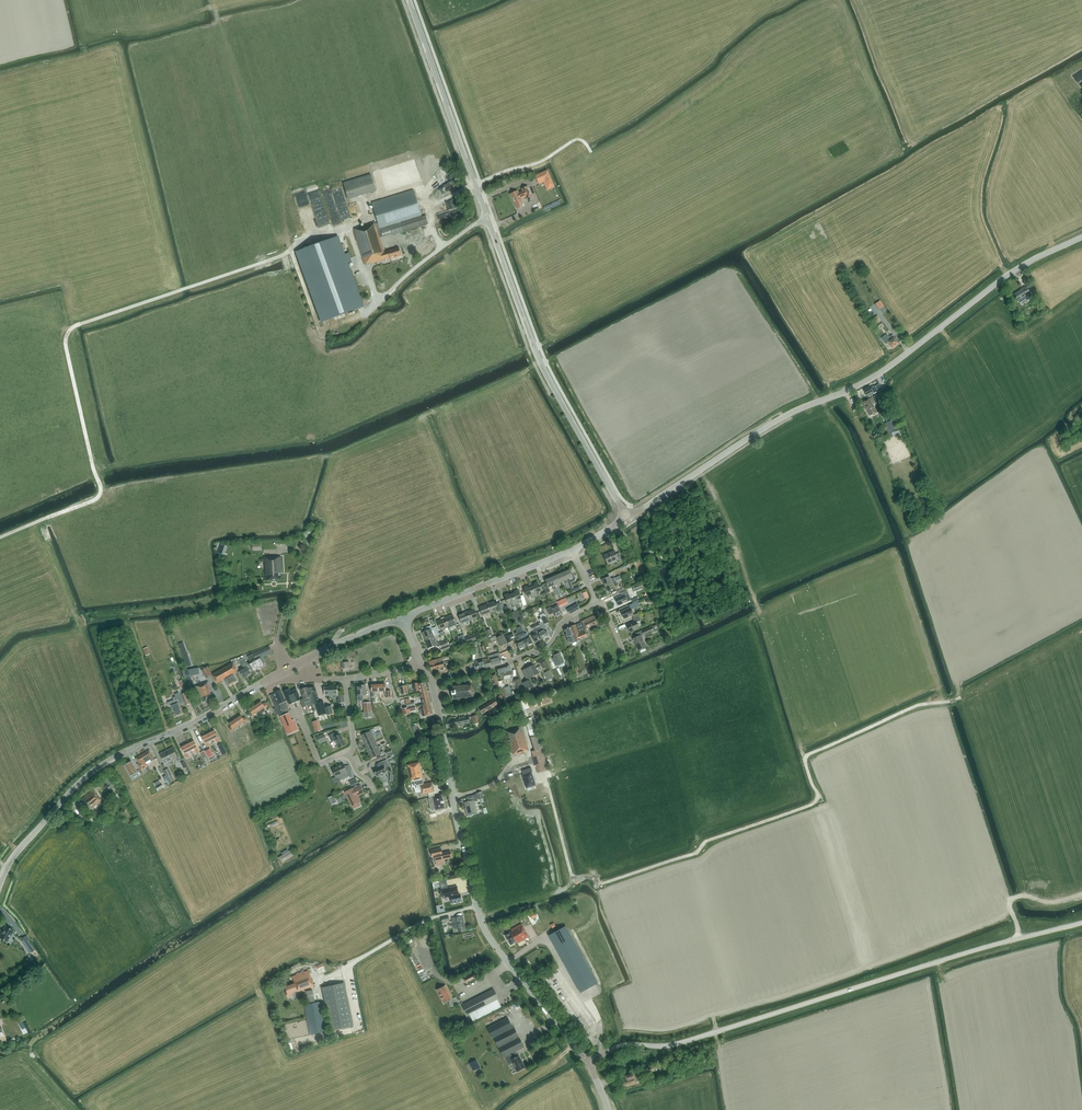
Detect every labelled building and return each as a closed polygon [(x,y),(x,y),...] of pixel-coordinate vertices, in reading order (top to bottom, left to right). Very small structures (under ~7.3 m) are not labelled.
[(554,185),(548,170),(536,175),(535,175),(538,183),(545,180),(548,188),(554,185)] [(371,174),(343,183),(348,199),(376,190),(371,174)] [(532,196),(528,187),(522,189),(523,193),(519,194),(517,191),(510,194),(516,206),(521,204),(523,203),(521,199),(525,197),(526,199),(532,196)] [(404,232),(428,225),(426,216),(422,217),(420,211),(417,202),(414,190),(372,203),(378,223),(375,224),(354,230),(365,264),(371,263),(390,258),(391,259),(402,256),(399,247),(388,251),(384,252),(380,238),(391,234),(392,235),(404,232)] [(443,202),(444,210),(460,208),(459,199),(443,202)] [(363,307),(347,263),(352,262),(349,253),(344,255),(338,237),(297,252),(322,322),(363,307)] [(1022,298),(1030,294),(1032,298),(1035,296),(1032,292),(1034,291),(1030,285),(1026,287),(1026,286),(1023,288),(1023,289),(1014,294),(1018,301),(1019,300),(1020,302),(1023,300),(1022,298)] [(875,304),(879,310),(884,306),(880,300),(875,304)] [(886,344),(888,342),(893,348),(894,347),(896,346),(895,345),(898,343),(894,337),(892,335),(889,337),(887,334),(881,338),(886,344)] [(868,397),(874,394),(882,390),(879,385),(871,389),(870,387),(864,390),(867,396),(868,397)] [(876,401),(885,396),(883,392),(874,397),(876,401)] [(875,407),(875,408),(873,404),(875,403),(872,397),(870,398),(862,402),(870,416),(878,411),(875,407)] [(890,432),(892,431),(896,429),(901,427),(898,421),(893,423),(892,420),(889,422),(890,425),(887,426),(890,432)] [(616,554),(614,551),(604,555),(608,564),(617,560),(618,562),(623,560),(619,552),(616,554)] [(266,581),(281,580),(281,573),(282,573),(281,557),(276,557),(276,556),(265,557),(266,581)] [(570,570),(563,572),(567,580),(570,588),(571,589),(572,592),(580,589),(579,585),(580,584),(579,581),(572,585),(571,583),(575,581),(575,579),(574,575),(572,576),(570,570)] [(570,588),(567,580),(563,572),(557,575),(561,582),(564,581),(565,584),(568,590),(571,589),(570,588)] [(552,578),(555,585),(556,588),(558,593),(559,594),(561,593),(559,587),(557,584),(561,582),(557,575),(552,578)] [(621,578),(620,576),(614,578),(611,580),(609,576),(602,580),(605,586),(612,582),(621,578)] [(554,589),(554,591),(552,592),(554,596),(556,595),(559,594),(558,593),(556,588),(555,585),(552,578),(545,580),(549,588),(552,586),(554,589)] [(616,584),(622,581),(621,578),(612,582),(605,586),(608,592),(615,588),(614,585),(616,583),(616,584)] [(534,586),(531,587),(535,597),(538,596),(537,592),(541,591),(537,582),(533,584),(534,586)] [(634,592),(643,588),(641,584),(632,587),(634,592)] [(528,588),(528,586),(523,588),(527,596),(531,595),(532,599),(535,597),(531,587),(528,588)] [(512,594),(516,605),(517,605),(519,604),(518,600),(522,598),(518,589),(514,591),(515,593),(512,594)] [(615,598),(619,606),(628,602),(631,600),(627,590),(621,593),(622,595),(615,598)] [(509,595),(508,593),(504,595),(507,603),(511,602),(513,606),(516,605),(512,594),(509,595)] [(561,607),(568,604),(565,598),(558,601),(561,607)] [(487,604),(491,613),(496,611),(498,615),(504,613),(500,602),(496,603),(495,601),(487,604)] [(630,608),(621,612),(624,619),(632,615),(633,615),(631,609),(639,606),(638,605),(637,602),(630,604),(629,605),(630,608)] [(483,616),(491,613),(487,604),(479,607),(483,616)] [(553,612),(556,617),(562,614),(557,604),(547,609),(549,615),(553,613),(552,612),(553,612)] [(577,604),(567,610),(569,614),(580,608),(577,604)] [(474,609),(466,612),(470,621),(478,618),(474,609)] [(518,610),(510,613),(513,620),(520,616),(518,610)] [(470,621),(466,612),(458,615),(461,621),(462,624),(470,621)] [(544,624),(548,622),(545,614),(540,616),(544,624)] [(457,625),(453,615),(445,618),(448,627),(449,628),(457,625)] [(590,620),(593,626),(598,624),(596,618),(597,618),(596,615),(594,616),(589,618),(590,619),(591,618),(592,620),(590,620)] [(634,622),(627,625),(630,632),(639,628),(637,622),(640,620),(639,616),(633,619),(634,621),(634,622)] [(437,621),(440,630),(444,629),(445,631),(446,632),(450,630),(449,628),(448,627),(445,618),(437,621)] [(583,623),(586,629),(593,626),(590,620),(592,620),(591,618),(590,619),(589,618),(583,621),(584,623),(583,623)] [(584,623),(583,621),(580,622),(581,623),(575,625),(564,630),(570,644),(588,637),(585,631),(585,630),(586,629),(583,623),(584,623)] [(539,623),(535,625),(541,639),(548,636),(545,630),(545,628),(542,630),(539,623)] [(659,624),(652,627),(642,631),(644,635),(654,631),(660,628),(659,624)] [(424,632),(422,633),(425,640),(434,637),(439,635),(439,633),(436,627),(432,628),(431,625),(423,628),(424,632)] [(535,625),(531,627),(533,631),(534,634),(532,635),(532,636),(535,642),(541,639),(535,625)] [(523,631),(519,633),(526,646),(532,643),(530,637),(530,638),(529,636),(526,637),(523,631)] [(504,635),(508,643),(511,641),(510,638),(514,636),(512,632),(508,634),(504,635)] [(519,649),(526,646),(519,633),(515,635),(517,638),(516,638),(518,641),(516,642),(517,644),(519,649)] [(474,634),(465,638),(467,643),(476,640),(474,634)] [(463,635),(458,637),(459,640),(454,642),(456,647),(466,643),(463,635)] [(497,638),(501,647),(507,644),(503,635),(497,638)] [(633,639),(638,651),(640,650),(641,653),(646,650),(645,648),(646,647),(641,635),(633,639)] [(450,649),(449,645),(447,641),(439,644),(439,643),(436,643),(434,637),(425,640),(425,641),(427,645),(426,645),(427,648),(428,648),(436,646),(440,647),(442,652),(450,649)] [(187,667),(191,666),(186,651),(183,643),(178,644),(182,653),(187,667)] [(248,657),(251,663),(249,664),(253,672),(265,665),(262,658),(273,652),(270,646),(253,655),(248,657)] [(501,657),(500,655),(500,653),(488,656),(490,666),(502,663),(501,657)] [(559,653),(554,656),(558,666),(564,663),(559,653)] [(249,666),(244,658),(243,656),(238,658),(239,661),(244,669),(240,671),(243,678),(251,673),(247,667),(249,666)] [(431,671),(445,667),(443,663),(442,658),(429,662),(431,671)] [(478,669),(485,668),(483,660),(476,662),(478,669)] [(233,663),(212,675),(217,683),(225,679),(229,686),(234,683),(235,683),(237,682),(237,681),(233,674),(237,672),(233,663)] [(538,673),(534,665),(522,671),(527,679),(538,673)] [(497,669),(499,675),(503,674),(504,677),(512,675),(510,667),(509,666),(497,669)] [(202,670),(206,678),(212,675),(208,667),(202,670)] [(550,670),(545,672),(548,680),(554,678),(550,670)] [(498,682),(496,674),(491,675),(494,689),(500,687),(501,691),(504,700),(506,700),(506,701),(510,700),(510,699),(508,693),(509,693),(507,687),(506,688),(504,682),(503,682),(502,680),(498,682)] [(519,679),(514,681),(518,692),(523,690),(519,679)] [(521,684),(525,691),(534,686),(530,679),(521,684)] [(195,686),(197,692),(200,699),(202,698),(203,702),(213,699),(210,692),(212,691),(209,682),(204,684),(204,683),(195,686)] [(415,692),(420,691),(420,693),(428,691),(425,682),(418,684),(418,683),(412,684),(415,692)] [(363,695),(366,695),(365,685),(356,686),(357,696),(357,701),(363,701),(363,695)] [(401,695),(408,693),(406,685),(400,687),(401,695)] [(474,693),(474,689),(472,685),(452,687),(452,689),(452,691),(451,691),(452,695),(452,696),(453,699),(472,697),(474,693)] [(311,697),(309,688),(308,688),(308,687),(301,689),(305,702),(312,700),(311,697)] [(337,687),(331,687),(324,687),(325,696),(338,695),(337,687)] [(331,706),(325,708),(323,701),(319,702),(315,688),(309,688),(311,697),(312,700),(315,699),(319,716),(327,714),(327,715),(333,713),(331,706)] [(296,689),(291,691),(290,689),(284,692),(287,701),(288,701),(289,704),(301,700),(299,696),(296,689)] [(284,713),(289,710),(288,708),(282,694),(281,690),(275,692),(275,694),(270,696),(276,708),(274,709),(277,716),(279,715),(284,713)] [(428,691),(420,693),(423,704),(430,702),(428,691)] [(176,697),(175,697),(173,698),(175,703),(171,705),(173,711),(175,717),(183,714),(181,708),(179,705),(185,702),(186,705),(190,703),(186,692),(181,694),(180,695),(180,694),(179,692),(175,694),(176,696),(176,697)] [(534,697),(528,698),(530,708),(536,707),(534,697)] [(494,699),(487,704),(490,709),(498,705),(494,699)] [(259,711),(261,714),(265,712),(263,709),(265,707),(266,708),(268,707),(266,703),(263,705),(261,702),(255,706),(259,711)] [(430,702),(423,704),(424,708),(421,709),(423,717),(433,714),(430,702)] [(364,712),(365,718),(372,718),(371,712),(370,703),(364,703),(364,712)] [(490,709),(487,704),(480,708),(483,714),(490,709)] [(253,715),(259,711),(255,706),(249,710),(252,713),(249,714),(252,718),(254,717),(253,715)] [(415,706),(408,708),(403,709),(405,715),(410,713),(409,712),(416,710),(415,706)] [(288,735),(298,730),(294,720),(292,721),(289,713),(280,717),(288,735)] [(241,715),(235,720),(239,725),(245,721),(246,722),(248,721),(246,717),(243,719),(241,715)] [(457,726),(463,724),(470,723),(472,722),(471,717),(469,717),(465,718),(465,717),(458,718),(459,719),(450,721),(450,719),(447,720),(448,721),(445,722),(446,728),(451,727),(451,728),(457,727),(457,726)] [(526,724),(528,731),(535,750),(531,751),(536,767),(538,773),(548,770),(541,749),(535,729),(532,717),(527,719),(528,721),(526,722),(527,724),(526,724)] [(233,729),(239,725),(235,720),(229,724),(231,727),(229,728),(232,732),(234,730),(233,729)] [(528,750),(521,727),(507,732),(509,739),(508,739),(513,755),(517,753),(518,754),(528,750)] [(361,735),(364,741),(376,735),(376,734),(373,736),(371,732),(374,731),(373,729),(370,730),(370,731),(361,735)] [(209,734),(212,740),(215,738),(217,743),(220,741),(218,737),(215,731),(209,734)] [(329,736),(332,742),(335,740),(339,748),(346,745),(341,734),(337,736),(336,732),(329,736)] [(208,742),(212,740),(209,734),(202,737),(205,743),(208,747),(210,746),(208,742)] [(377,737),(376,735),(364,741),(367,747),(376,742),(374,738),(377,737)] [(188,744),(191,751),(195,749),(197,753),(199,751),(197,747),(198,747),(194,741),(188,744)] [(376,742),(367,747),(369,752),(381,747),(381,746),(378,747),(376,742)] [(188,752),(191,751),(188,744),(182,748),(185,754),(187,758),(190,756),(188,752)] [(382,748),(381,747),(369,752),(372,758),(381,754),(382,755),(384,754),(383,751),(381,752),(379,749),(382,748)] [(173,748),(167,751),(172,761),(176,758),(178,761),(180,760),(179,757),(178,757),(173,748)] [(214,759),(209,749),(206,751),(211,761),(214,759)] [(146,763),(147,765),(149,763),(152,762),(155,760),(151,753),(150,750),(147,751),(148,753),(147,754),(146,752),(141,755),(146,763)] [(172,761),(167,751),(160,754),(165,764),(172,761)] [(207,765),(210,764),(209,762),(210,762),(207,757),(204,751),(201,753),(203,758),(206,763),(207,765)] [(142,768),(144,766),(145,768),(144,769),(146,772),(150,770),(147,765),(146,763),(141,755),(136,759),(139,764),(140,763),(142,768)] [(380,767),(373,770),(376,776),(380,775),(381,776),(382,776),(384,775),(384,774),(384,773),(386,772),(384,767),(389,765),(386,760),(378,763),(380,767)] [(125,765),(131,775),(134,773),(135,774),(136,773),(136,772),(137,771),(131,761),(125,765)] [(412,788),(415,787),(416,794),(422,792),(422,795),(434,792),(433,788),(432,783),(424,785),(422,778),(423,778),(419,762),(408,765),(411,780),(411,781),(412,788)] [(344,764),(338,766),(342,775),(346,773),(347,777),(350,776),(350,778),(354,776),(351,769),(347,771),(344,764)] [(342,775),(338,766),(332,769),(335,776),(336,777),(332,779),(335,784),(338,782),(340,781),(338,777),(342,775)] [(168,768),(164,771),(168,777),(171,783),(174,781),(171,775),(172,775),(168,768)] [(535,785),(531,772),(522,775),(524,779),(523,779),(524,780),(524,781),(524,782),(526,788),(535,785)] [(168,786),(170,785),(172,784),(169,778),(168,779),(166,775),(163,777),(168,786)] [(109,778),(105,781),(108,785),(107,786),(110,790),(117,784),(114,780),(113,781),(110,777),(109,778)] [(164,788),(162,784),(160,780),(154,783),(158,791),(164,788)] [(357,796),(363,793),(360,786),(354,789),(354,788),(346,792),(354,809),(361,805),(359,802),(360,802),(357,796)] [(90,810),(92,809),(93,810),(97,807),(96,806),(102,800),(94,790),(82,800),(90,810)] [(474,801),(476,800),(484,799),(482,792),(474,795),(475,795),(467,797),(468,802),(465,803),(468,816),(477,814),(476,811),(474,801)] [(442,795),(441,795),(432,797),(435,810),(445,808),(444,803),(443,801),(442,795)] [(328,798),(332,805),(337,803),(333,796),(328,798)] [(434,821),(427,823),(429,833),(437,831),(434,821)] [(443,853),(442,853),(441,848),(431,850),(432,858),(435,857),(436,861),(438,861),(448,859),(448,858),(452,857),(451,852),(443,853)] [(292,849),(278,858),(282,863),(295,855),(292,849)] [(442,898),(447,897),(451,896),(452,904),(462,901),(460,894),(459,894),(457,886),(441,889),(442,898)] [(519,917),(522,923),(524,926),(531,923),(532,924),(533,926),(541,921),(540,919),(535,911),(527,915),(526,914),(519,917)] [(457,929),(458,929),(458,932),(465,931),(464,927),(465,927),(463,916),(455,918),(456,920),(453,921),(453,923),(454,930),(457,929)] [(516,942),(517,944),(529,937),(522,924),(511,929),(512,931),(509,932),(510,933),(505,936),(510,945),(516,942)] [(13,930),(6,926),(0,937),(0,938),(7,942),(13,930)] [(564,927),(550,935),(581,992),(596,984),(564,927)] [(34,950),(25,936),(20,940),(29,953),(34,950)] [(524,961),(528,967),(533,964),(529,958),(524,961)] [(287,992),(285,992),(287,998),(294,996),(292,993),(297,991),(297,992),(314,986),(309,971),(292,977),(294,984),(285,987),(287,992)] [(476,978),(474,974),(463,979),(465,983),(476,978)] [(354,1026),(345,983),(322,988),(331,1030),(354,1026)] [(453,999),(446,985),(437,990),(444,1003),(453,999)] [(499,999),(493,989),(462,1005),(468,1015),(469,1014),(498,1000),(499,999)] [(308,1004),(304,1005),(311,1035),(327,1031),(321,1002),(315,1003),(313,994),(307,995),(309,1002),(307,1003),(308,1004)] [(501,1007),(498,1000),(469,1014),(473,1022),(501,1007)] [(491,1039),(493,1038),(504,1058),(505,1057),(509,1065),(512,1063),(517,1072),(525,1068),(519,1055),(518,1056),(516,1052),(524,1047),(514,1027),(511,1028),(506,1018),(486,1028),(491,1039)] [(473,1071),(479,1068),(475,1060),(469,1063),(473,1071)] [(655,1064),(640,1069),(642,1075),(657,1070),(655,1064)] [(626,1080),(627,1085),(636,1082),(639,1081),(638,1077),(639,1076),(638,1073),(625,1076),(626,1080)]
